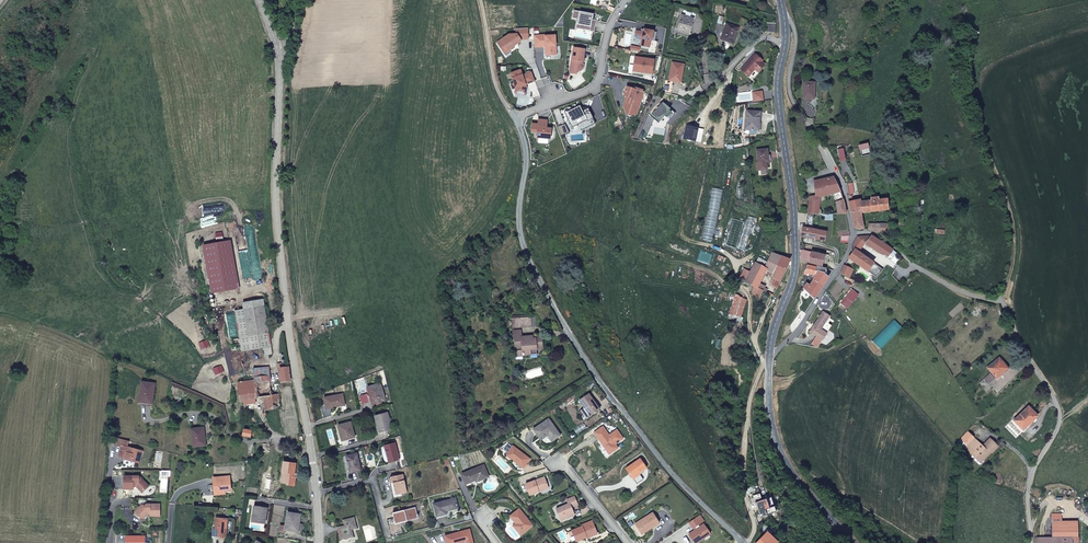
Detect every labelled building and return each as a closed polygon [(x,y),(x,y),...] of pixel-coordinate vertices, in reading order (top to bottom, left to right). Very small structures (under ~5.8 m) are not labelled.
[(593,14),(573,10),(572,18),(577,19),(576,24),(584,26),(583,30),(594,32),(596,20),(592,19),(593,14)] [(693,19),(681,15),(676,31),(688,35),(693,19)] [(738,27),(726,23),(720,40),(733,44),(738,27)] [(775,32),(775,31),(775,23),(766,23),(766,31),(775,32)] [(496,43),(502,52),(507,49),(509,51),(514,48),(512,45),(511,43),(514,41),(515,43),(517,43),(520,42),(520,40),(528,39),(527,28),(515,29),(515,34),(508,35),(496,43)] [(634,37),(642,38),(640,46),(648,48),(650,40),(651,40),(653,31),(643,29),(643,32),(640,32),(635,31),(634,37)] [(555,51),(554,35),(544,36),(544,35),(533,36),(534,47),(545,47),(545,55),(552,55),(551,51),(555,51)] [(584,49),(573,48),(570,66),(575,74),(583,68),(583,65),(582,63),(584,49)] [(761,61),(754,55),(741,70),(748,76),(754,69),(758,72),(764,66),(760,62),(761,61)] [(654,60),(634,57),(634,62),(635,62),(634,64),(633,65),(632,71),(641,73),(641,70),(652,71),(654,60)] [(682,65),(672,63),(669,81),(680,83),(681,77),(680,77),(682,65)] [(524,76),(522,76),(520,70),(510,74),(513,83),(515,88),(514,93),(525,95),(526,87),(525,85),(524,83),(526,82),(527,84),(534,81),(531,72),(524,75),(524,76)] [(800,80),(800,96),(812,96),(812,80),(800,80)] [(668,84),(665,94),(669,95),(671,95),(674,86),(668,84)] [(623,107),(626,115),(630,116),(630,115),(634,116),(634,114),(636,115),(638,108),(637,107),(640,99),(641,100),(643,92),(642,92),(642,90),(631,87),(631,88),(626,87),(623,96),(626,97),(623,107)] [(667,121),(676,112),(669,104),(668,106),(663,101),(651,113),(657,118),(656,124),(665,127),(667,121)] [(579,106),(566,112),(568,116),(566,117),(571,128),(577,125),(580,131),(589,126),(587,121),(593,118),(588,108),(582,111),(579,106)] [(760,112),(746,111),(744,129),(745,129),(745,134),(753,134),(754,130),(758,130),(760,112)] [(537,133),(536,137),(538,137),(548,138),(550,138),(551,129),(546,128),(547,121),(538,120),(538,123),(537,125),(531,124),(531,132),(537,133)] [(564,124),(556,127),(560,136),(569,133),(564,124)] [(697,128),(686,126),(683,139),(695,141),(697,128)] [(764,162),(766,161),(768,161),(767,149),(756,150),(757,162),(755,162),(756,170),(765,169),(764,162)] [(810,197),(808,213),(816,214),(818,197),(833,193),(839,192),(832,176),(813,181),(815,196),(810,197)] [(842,199),(839,192),(833,193),(835,201),(842,199)] [(885,208),(886,198),(881,199),(878,199),(878,198),(874,198),(875,210),(885,208)] [(845,213),(842,199),(835,201),(837,213),(845,213)] [(862,202),(862,200),(849,201),(851,212),(862,212),(862,202)] [(862,212),(870,210),(870,202),(862,202),(862,212)] [(861,228),(862,212),(851,212),(853,227),(861,228)] [(865,222),(864,229),(873,231),(873,223),(865,222)] [(887,223),(876,223),(876,231),(878,232),(886,230),(887,223)] [(814,239),(816,230),(802,227),(800,236),(814,239)] [(814,239),(824,241),(826,231),(816,230),(814,239)] [(852,247),(853,252),(855,249),(859,252),(865,244),(871,236),(857,237),(852,247)] [(887,246),(871,236),(865,244),(880,254),(881,253),(887,257),(890,253),(892,254),(894,252),(887,246)] [(214,291),(242,288),(236,240),(207,244),(214,291)] [(853,252),(849,258),(876,278),(883,269),(859,252),(855,249),(853,252)] [(824,255),(811,252),(808,262),(821,266),(824,255)] [(789,260),(771,253),(767,262),(764,268),(754,263),(749,272),(745,280),(744,281),(748,283),(755,287),(763,291),(765,292),(767,289),(764,288),(765,286),(759,283),(766,269),(775,274),(770,285),(776,288),(789,260)] [(757,257),(754,263),(764,268),(767,262),(757,257)] [(808,273),(814,275),(816,267),(807,265),(803,274),(807,276),(808,273)] [(814,275),(813,280),(822,285),(828,276),(823,274),(825,268),(816,266),(816,267),(814,275)] [(852,270),(844,266),(840,274),(848,278),(852,270)] [(739,277),(745,280),(749,272),(744,269),(739,277)] [(809,285),(805,291),(813,299),(822,285),(813,280),(809,285)] [(760,296),(763,291),(755,287),(753,293),(760,296)] [(851,289),(839,303),(841,305),(846,299),(849,301),(856,293),(851,289)] [(734,294),(732,304),(729,314),(733,316),(740,297),(734,294)] [(236,310),(240,343),(241,350),(262,348),(263,355),(271,354),(264,299),(244,301),(245,309),(236,310)] [(820,330),(822,326),(825,322),(829,316),(822,312),(813,325),(814,326),(810,332),(816,336),(821,339),(821,340),(826,334),(820,330)] [(530,318),(520,319),(520,327),(530,327),(530,318)] [(511,319),(512,320),(512,328),(520,327),(520,319),(511,319)] [(825,322),(822,326),(820,330),(826,334),(828,330),(831,326),(825,322)] [(521,340),(521,337),(520,331),(512,331),(513,341),(514,341),(521,340)] [(532,336),(521,337),(521,340),(514,341),(515,351),(522,350),(522,355),(537,354),(536,349),(542,349),(541,337),(535,338),(535,339),(533,339),(532,336)] [(821,339),(816,336),(811,343),(816,347),(821,339)] [(996,378),(1007,368),(999,358),(987,368),(996,378)] [(289,380),(288,367),(285,367),(285,363),(278,364),(277,368),(279,368),(280,381),(289,380)] [(254,380),(238,382),(240,400),(264,397),(266,410),(271,410),(280,407),(278,394),(279,394),(277,390),(274,390),(275,395),(270,395),(267,376),(268,376),(267,367),(253,369),(254,380)] [(985,379),(989,384),(995,379),(990,374),(985,379)] [(154,383),(141,382),(138,402),(151,404),(154,383)] [(367,387),(369,393),(371,392),(375,403),(385,400),(380,383),(367,387)] [(342,394),(324,398),(326,408),(344,405),(342,394)] [(584,407),(579,410),(585,418),(599,409),(588,394),(579,400),(584,407)] [(1014,420),(1021,427),(1028,421),(1030,423),(1037,416),(1029,407),(1014,420)] [(387,413),(375,416),(378,430),(384,429),(385,430),(391,429),(387,413)] [(533,429),(538,437),(544,434),(546,436),(547,435),(551,441),(560,435),(548,418),(533,429)] [(1028,421),(1021,427),(1023,430),(1030,423),(1028,421)] [(350,422),(338,426),(341,439),(347,437),(347,438),(354,437),(350,422)] [(603,427),(594,433),(600,441),(601,441),(602,442),(601,443),(606,450),(610,447),(612,451),(617,448),(615,444),(622,439),(616,430),(609,435),(603,427)] [(203,428),(191,429),(193,447),(205,445),(203,428)] [(954,445),(958,449),(963,448),(973,457),(976,453),(983,460),(990,452),(991,453),(998,447),(990,438),(982,446),(966,431),(954,445)] [(129,441),(117,438),(115,445),(122,447),(122,445),(128,446),(129,441)] [(395,443),(384,446),(388,462),(399,459),(395,443)] [(252,459),(262,461),(262,451),(262,444),(253,445),(252,459)] [(123,456),(122,458),(139,464),(142,450),(128,446),(122,445),(122,447),(119,455),(123,456)] [(529,459),(513,446),(506,454),(522,468),(529,459)] [(976,453),(973,457),(980,463),(983,460),(976,453)] [(356,454),(346,456),(350,473),(360,470),(356,454)] [(640,458),(625,467),(631,477),(638,472),(646,467),(640,458)] [(294,486),(295,477),(293,477),(294,474),(295,464),(283,462),(282,472),(284,473),(283,483),(286,484),(294,486)] [(483,465),(461,474),(465,484),(477,479),(478,481),(488,477),(483,465)] [(638,472),(631,477),(633,479),(636,483),(643,479),(638,472)] [(403,474),(390,477),(391,483),(393,483),(395,495),(407,492),(403,474)] [(143,489),(146,490),(149,487),(143,479),(139,479),(140,476),(125,476),(124,489),(134,489),(134,486),(137,486),(141,491),(143,489)] [(229,477),(212,478),(213,485),(215,485),(215,486),(213,486),(213,492),(223,491),(230,491),(229,477)] [(529,494),(538,491),(538,489),(547,486),(544,477),(525,484),(529,494)] [(760,493),(753,495),(760,517),(776,512),(771,497),(762,500),(760,493)] [(567,503),(555,508),(559,519),(568,515),(569,516),(574,514),(571,506),(578,504),(574,496),(566,499),(567,503)] [(455,498),(433,504),(436,516),(446,514),(445,511),(458,508),(455,498)] [(161,504),(147,504),(146,505),(143,508),(139,508),(135,512),(141,518),(144,518),(148,514),(151,514),(151,516),(161,516),(161,504)] [(266,508),(254,506),(252,520),(258,521),(258,522),(264,523),(266,508)] [(415,507),(392,513),(395,524),(417,518),(415,507)] [(510,516),(516,524),(517,523),(518,525),(515,528),(520,535),(529,528),(528,527),(531,525),(519,509),(510,516)] [(297,530),(298,524),(299,514),(287,512),(285,526),(280,525),(279,532),(284,532),(285,529),(285,527),(291,528),(291,530),(297,531),(297,530)] [(651,512),(633,523),(637,528),(640,526),(643,531),(657,522),(651,512)] [(344,525),(337,527),(340,540),(353,536),(352,529),(357,528),(354,517),(343,520),(344,525)] [(694,517),(687,522),(692,528),(694,527),(695,529),(687,534),(694,542),(702,538),(707,535),(709,534),(702,524),(698,526),(697,524),(699,523),(694,517)] [(227,520),(218,519),(215,539),(224,540),(227,520)] [(575,540),(586,536),(585,535),(595,531),(591,520),(580,524),(581,526),(571,530),(575,540)] [(767,534),(776,542),(777,542),(770,535),(772,534),(769,531),(767,534)] [(767,534),(758,542),(776,542),(767,534)]
